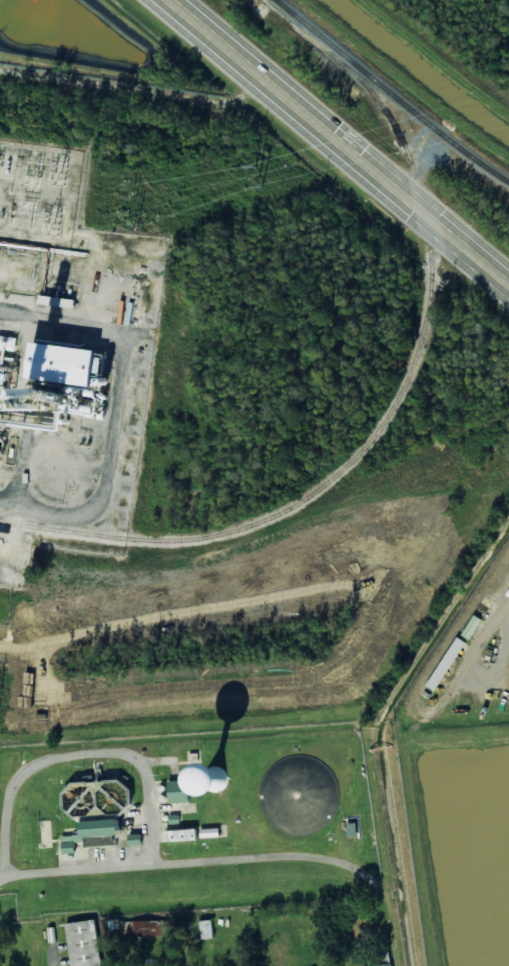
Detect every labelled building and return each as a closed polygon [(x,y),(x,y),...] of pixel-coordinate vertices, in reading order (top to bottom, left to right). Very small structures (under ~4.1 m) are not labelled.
[(8,357),(8,350),(16,350),(17,337),(0,336),(0,356),(8,357)] [(27,345),(89,352),(85,386),(23,379),(27,345)] [(428,686),(438,691),(465,641),(455,636),(428,686)] [(203,795),(231,789),(224,760),(205,764),(207,772),(198,774),(203,795)] [(187,780),(168,781),(170,803),(189,802),(187,780)] [(81,820),(82,834),(62,835),(63,853),(76,852),(75,842),(87,841),(87,847),(117,845),(117,835),(120,835),(119,819),(81,820)] [(197,828),(181,829),(181,822),(166,822),(166,841),(197,840),(197,828)] [(219,837),(219,827),(201,829),(201,838),(219,837)] [(96,919),(66,923),(71,965),(101,965),(96,919)] [(214,937),(212,919),(200,921),(202,939),(214,937)] [(124,937),(164,936),(164,920),(124,921),(124,937)] [(390,953),(375,955),(377,965),(392,965),(390,953)]
